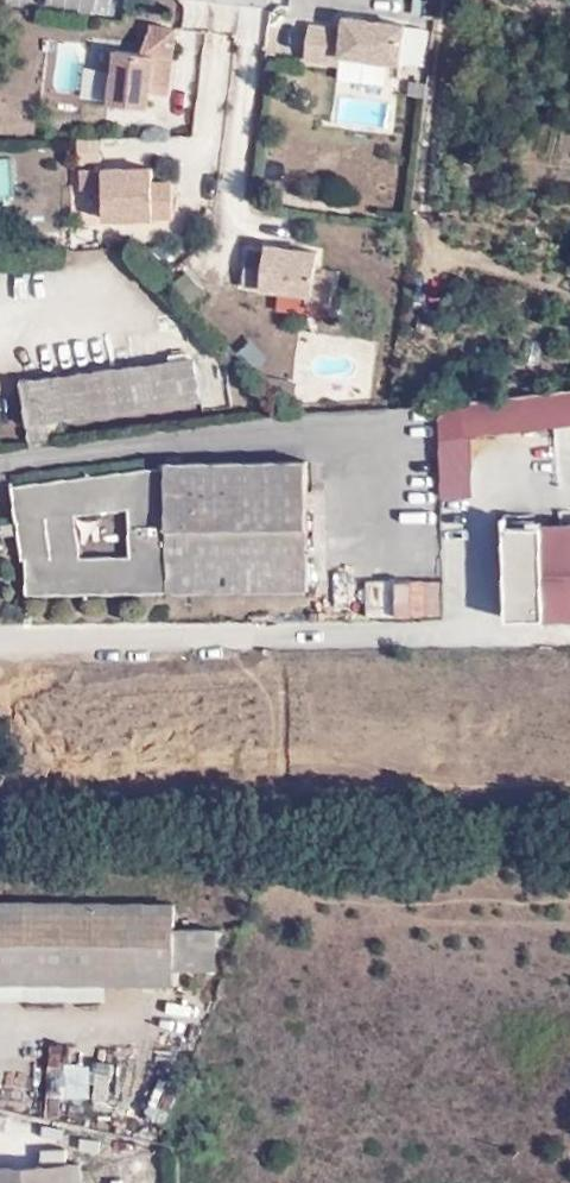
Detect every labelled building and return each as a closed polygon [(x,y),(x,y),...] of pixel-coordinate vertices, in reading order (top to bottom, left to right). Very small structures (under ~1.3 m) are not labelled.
[(402,65),(407,26),(345,18),(344,30),(312,26),(307,62),(342,66),(343,58),(402,65)] [(152,33),(143,54),(118,51),(111,104),(151,109),(153,94),(170,96),(179,30),(153,24),(152,33)] [(53,90),(107,96),(113,45),(59,39),(53,90)] [(155,184),(154,168),(105,169),(104,171),(83,172),(83,190),(104,190),(105,220),(154,219),(155,220),(174,220),(173,183),(155,184)] [(317,274),(319,253),(267,247),(266,252),(249,249),(244,287),(309,295),(308,306),(333,309),(337,276),(317,274)] [(55,450),(92,445),(90,415),(221,396),(213,355),(42,377),(55,450)] [(460,400),(463,426),(569,414),(569,387),(460,400)] [(18,514),(19,524),(25,523),(33,590),(304,586),(300,456),(203,457),(22,481),(26,513),(18,514)] [(535,518),(533,506),(502,506),(504,611),(569,611),(569,517),(535,518)] [(441,616),(440,577),(364,578),(364,617),(441,616)] [(168,903),(0,902),(0,978),(166,982),(166,964),(212,965),(214,922),(166,922),(168,903)] [(110,1097),(110,1061),(93,1061),(93,1097),(110,1097)] [(63,1094),(89,1098),(92,1079),(65,1075),(63,1094)] [(72,1175),(0,1180),(0,1182),(73,1182),(72,1175)]
